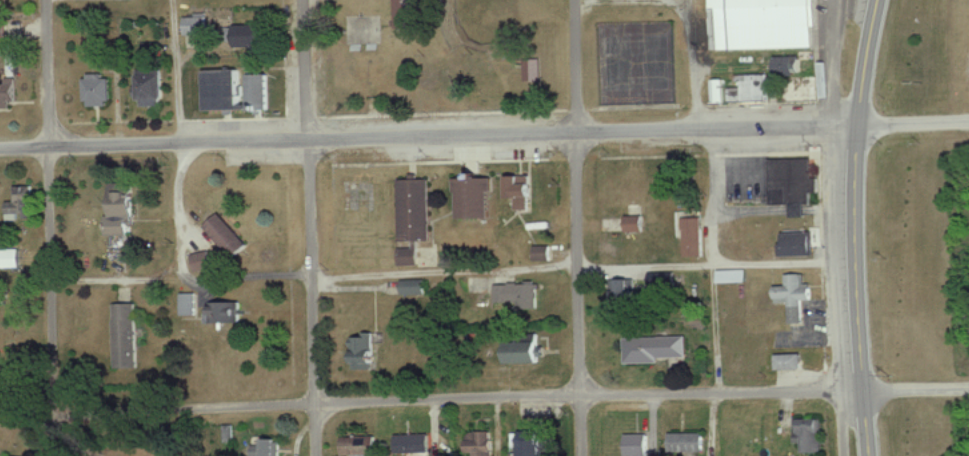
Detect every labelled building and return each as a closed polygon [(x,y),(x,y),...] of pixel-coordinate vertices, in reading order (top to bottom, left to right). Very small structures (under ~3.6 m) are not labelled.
[(816,47),(815,0),(714,0),(715,48),(816,47)] [(185,14),(185,35),(208,35),(208,14),(185,14)] [(266,25),(235,25),(235,46),(266,46),(266,25)] [(140,71),(140,105),(166,105),(166,71),(140,71)] [(255,109),(272,109),(271,75),(254,75),(255,109)] [(19,104),(19,78),(0,78),(0,104),(19,104)] [(85,78),(85,106),(112,106),(112,78),(85,78)] [(510,175),(510,207),(535,207),(535,175),(510,175)] [(460,217),(496,217),(496,177),(460,177),(460,217)] [(400,179),(401,264),(433,263),(432,178),(400,179)] [(114,183),(114,235),(138,235),(138,183),(114,183)] [(8,203),(8,219),(32,219),(32,186),(15,186),(15,203),(8,203)] [(208,227),(237,257),(252,242),(223,212),(208,227)] [(705,256),(704,217),(684,218),(684,257),(705,256)] [(782,257),(817,257),(817,232),(782,232),(782,257)] [(21,268),(21,248),(0,248),(1,268),(21,268)] [(748,282),(748,270),(719,270),(719,282),(748,282)] [(776,286),(777,303),(791,303),(791,324),(806,324),(806,300),(816,300),(815,286),(808,286),(808,274),(788,274),(788,285),(776,286)] [(539,283),(496,283),(496,308),(539,308),(539,283)] [(200,315),(200,293),(183,293),(183,315),(200,315)] [(137,303),(115,303),(116,369),(138,368),(137,303)] [(628,337),(629,361),(690,361),(690,336),(628,337)] [(546,341),(509,341),(509,363),(546,363),(546,341)] [(803,354),(778,354),(778,369),(803,369),(803,354)] [(755,374),(767,374),(767,360),(755,360),(755,374)] [(823,453),(823,419),(797,419),(797,443),(804,443),(804,453),(823,453)] [(547,426),(520,426),(520,455),(547,455),(547,426)] [(625,455),(650,455),(650,433),(625,433),(625,455)] [(707,452),(707,433),(671,433),(671,452),(707,452)] [(395,455),(431,455),(431,435),(395,435),(395,455)] [(377,437),(342,437),(342,455),(377,455),(377,437)]
